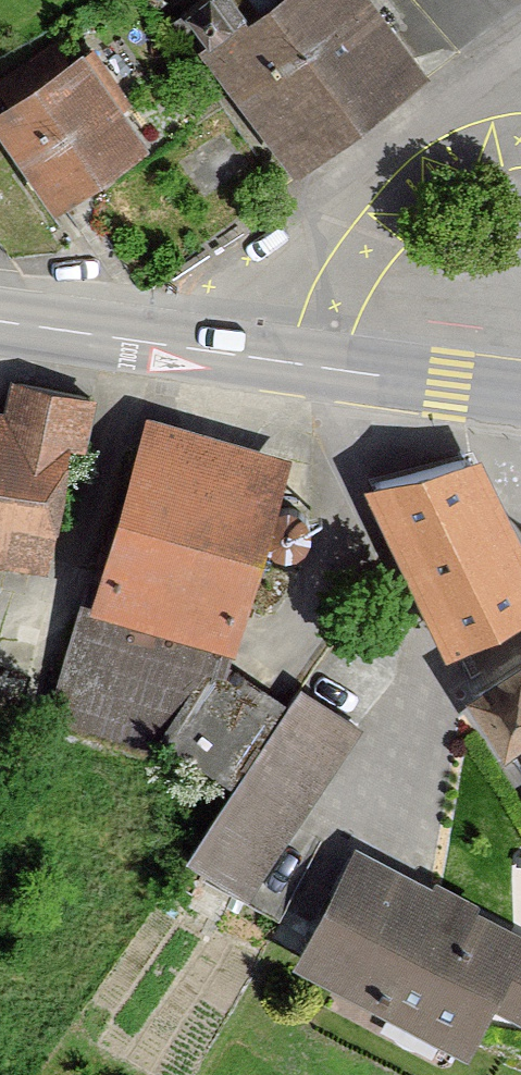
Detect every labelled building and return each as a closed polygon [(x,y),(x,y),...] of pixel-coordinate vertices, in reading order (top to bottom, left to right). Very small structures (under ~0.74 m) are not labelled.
[(186,46),(275,175),(413,81),(357,0),(254,0),(186,46)] [(0,96),(0,161),(33,209),(127,144),(64,52),(0,96)] [(26,577),(43,442),(74,446),(80,397),(0,387),(0,574),(26,577)] [(271,457),(126,418),(74,608),(219,647),(271,457)] [(373,481),(453,653),(520,614),(520,523),(485,453),(373,481)] [(219,647),(74,608),(42,727),(230,778),(277,707),(214,665),(219,647)] [(475,691),(514,749),(520,745),(520,661),(475,691)] [(354,730),(291,687),(277,707),(230,778),(174,862),(238,904),(354,730)] [(339,850),(277,972),(452,1059),(475,1013),(512,1032),(520,1014),(520,940),(339,850)]
